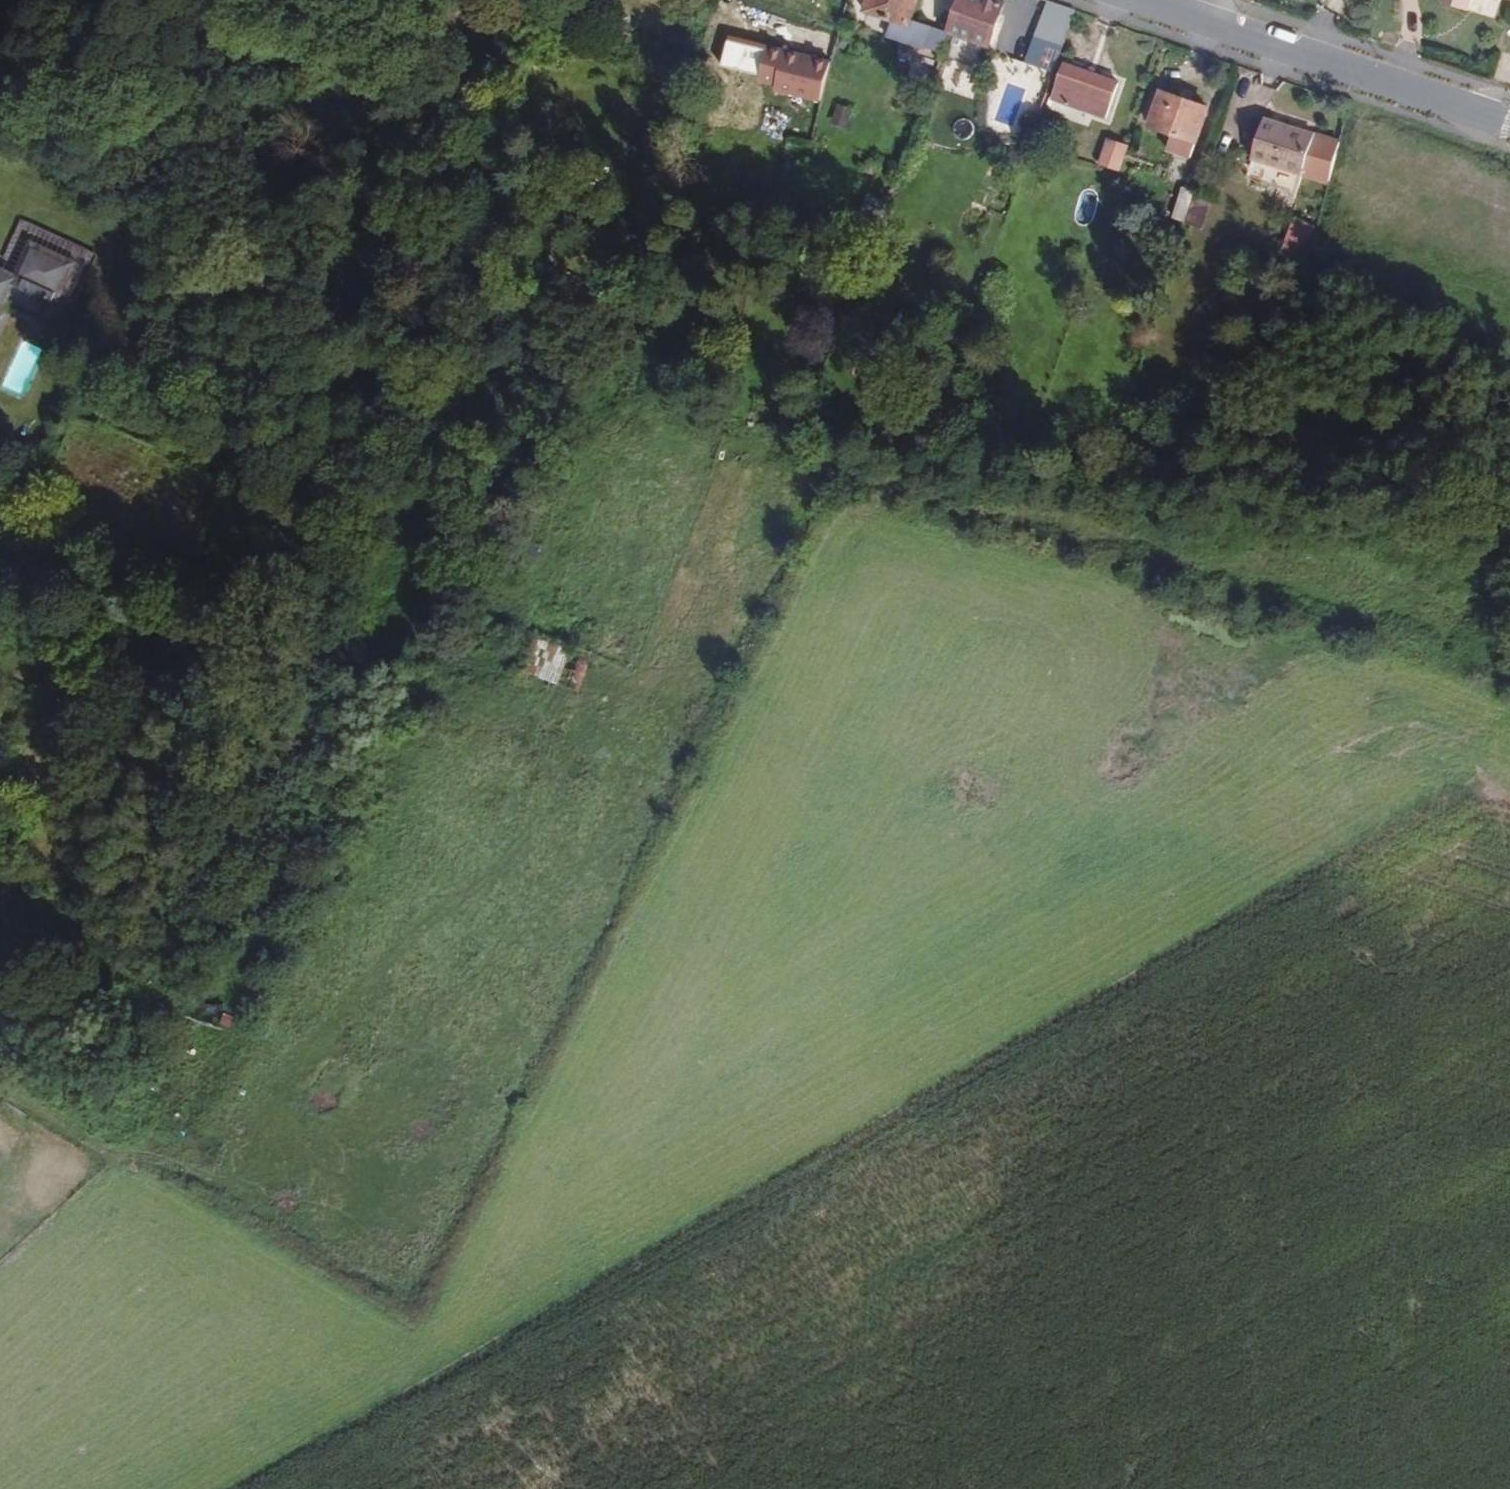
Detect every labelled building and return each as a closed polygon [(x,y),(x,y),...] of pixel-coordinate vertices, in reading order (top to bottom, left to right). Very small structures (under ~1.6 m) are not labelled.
[(917,0),(868,0),(865,8),(909,24),(917,0)] [(1009,3),(1002,0),(959,0),(948,30),(992,47),(1009,3)] [(1050,0),(1048,0),(1026,60),(1054,70),(1076,9),(1050,0)] [(1439,0),(1470,11),(1473,0),(1439,0)] [(832,57),(768,42),(759,80),(777,85),(775,90),(822,101),(832,57)] [(1108,103),(1116,79),(1064,61),(1052,100),(1071,107),(1076,93),(1108,103)] [(1210,143),(1222,107),(1176,92),(1165,127),(1210,143)] [(1048,143),(1055,123),(1047,121),(1041,141),(1048,143)] [(1302,180),(1315,139),(1265,123),(1252,164),(1302,180)] [(1210,143),(1165,127),(1158,145),(1204,161),(1210,143)] [(1118,170),(1127,145),(1108,139),(1099,164),(1118,170)] [(1185,223),(1196,188),(1185,185),(1174,219),(1185,223)] [(20,297),(40,306),(43,299),(57,307),(76,266),(36,246),(28,262),(18,257),(9,275),(4,273),(0,281),(0,332),(20,297)] [(573,656),(535,639),(520,671),(558,689),(573,656)]
